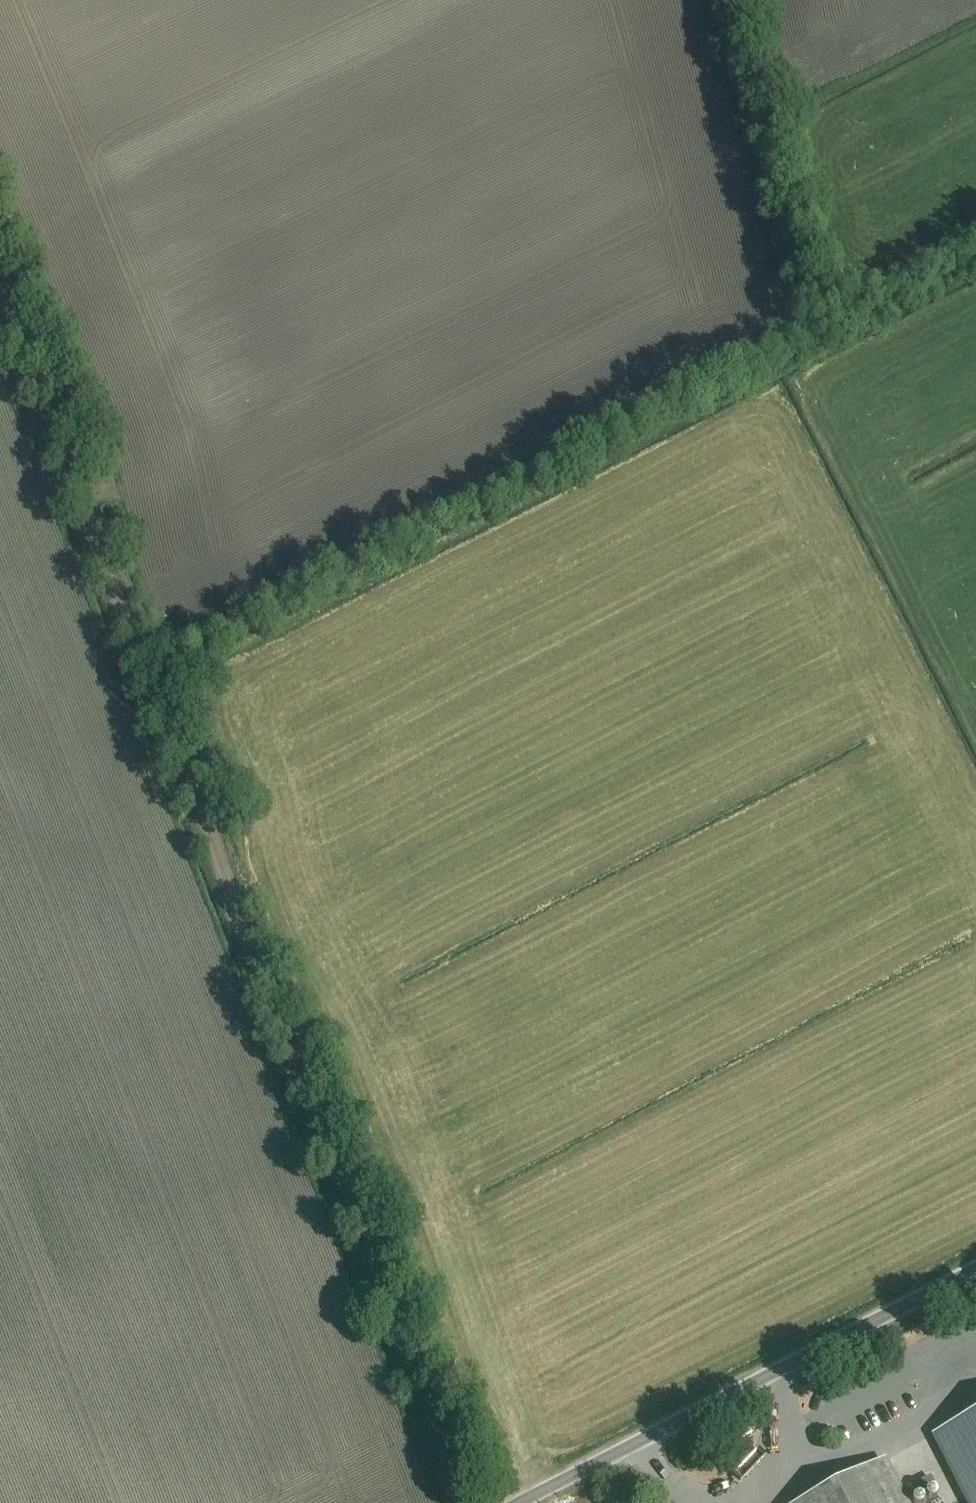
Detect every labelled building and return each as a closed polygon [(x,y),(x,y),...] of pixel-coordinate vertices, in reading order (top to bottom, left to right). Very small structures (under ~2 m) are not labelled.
[(936,1435),(971,1502),(975,1502),(975,1415),(936,1435)] [(728,1457),(734,1454),(731,1448),(725,1451),(728,1457)] [(803,1502),(908,1502),(909,1502),(909,1501),(935,1488),(930,1478),(899,1494),(883,1462),(803,1502)]
